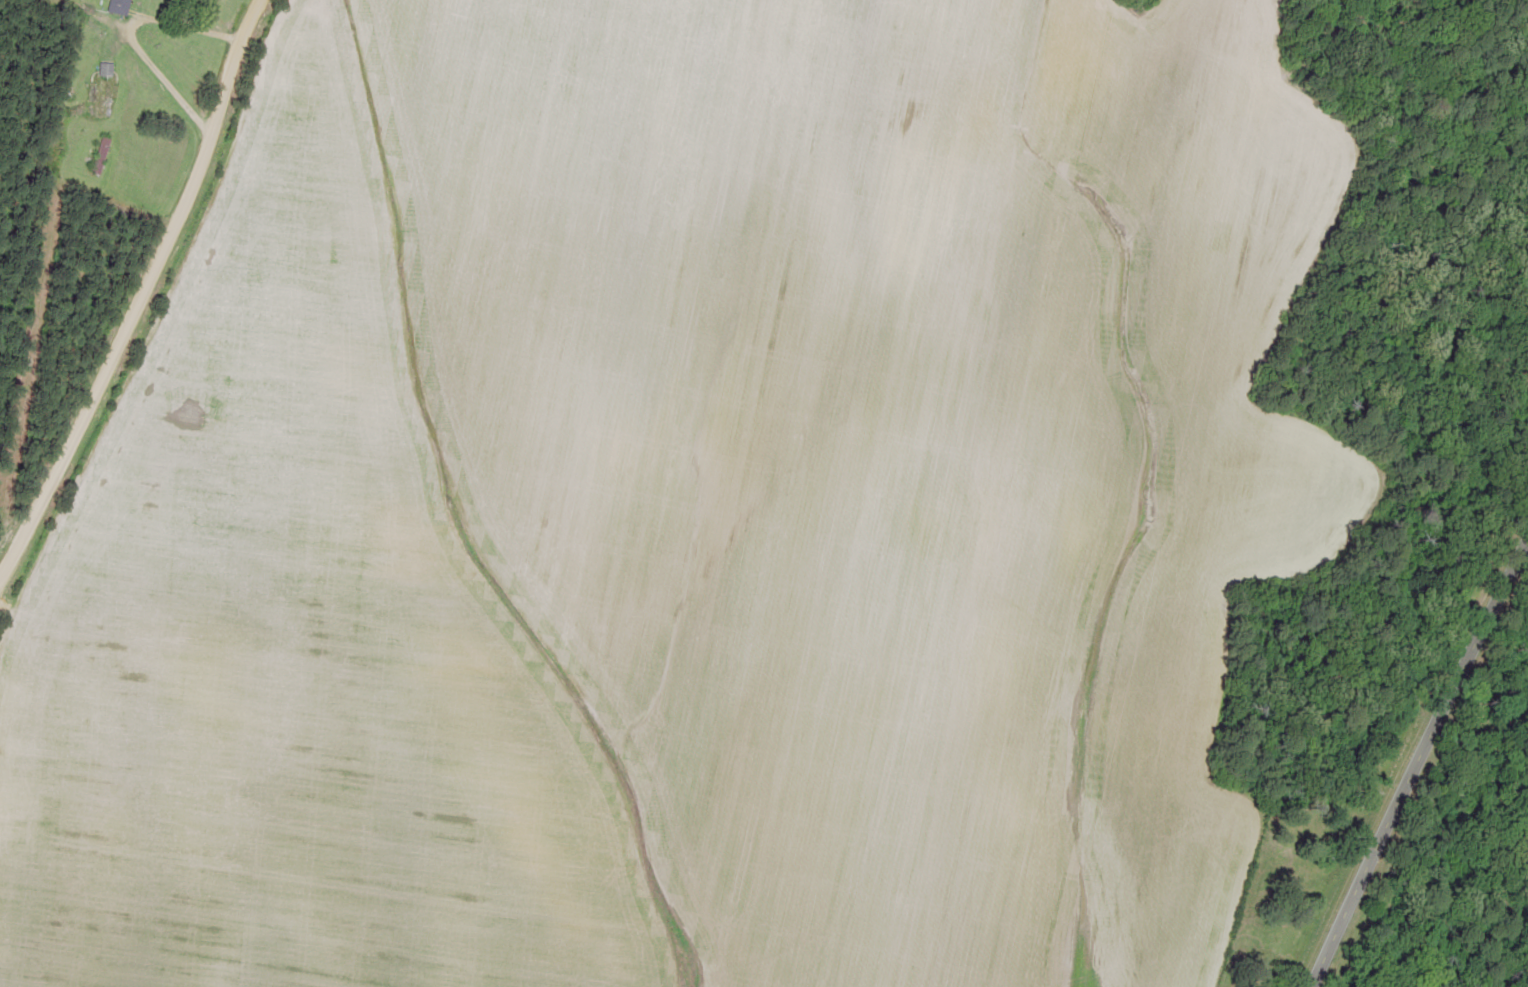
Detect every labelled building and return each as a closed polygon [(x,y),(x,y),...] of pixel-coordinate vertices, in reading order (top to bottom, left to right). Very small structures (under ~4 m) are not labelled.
[(123,17),(127,0),(107,0),(104,12),(123,17)] [(111,119),(111,64),(93,64),(92,119),(111,119)]
